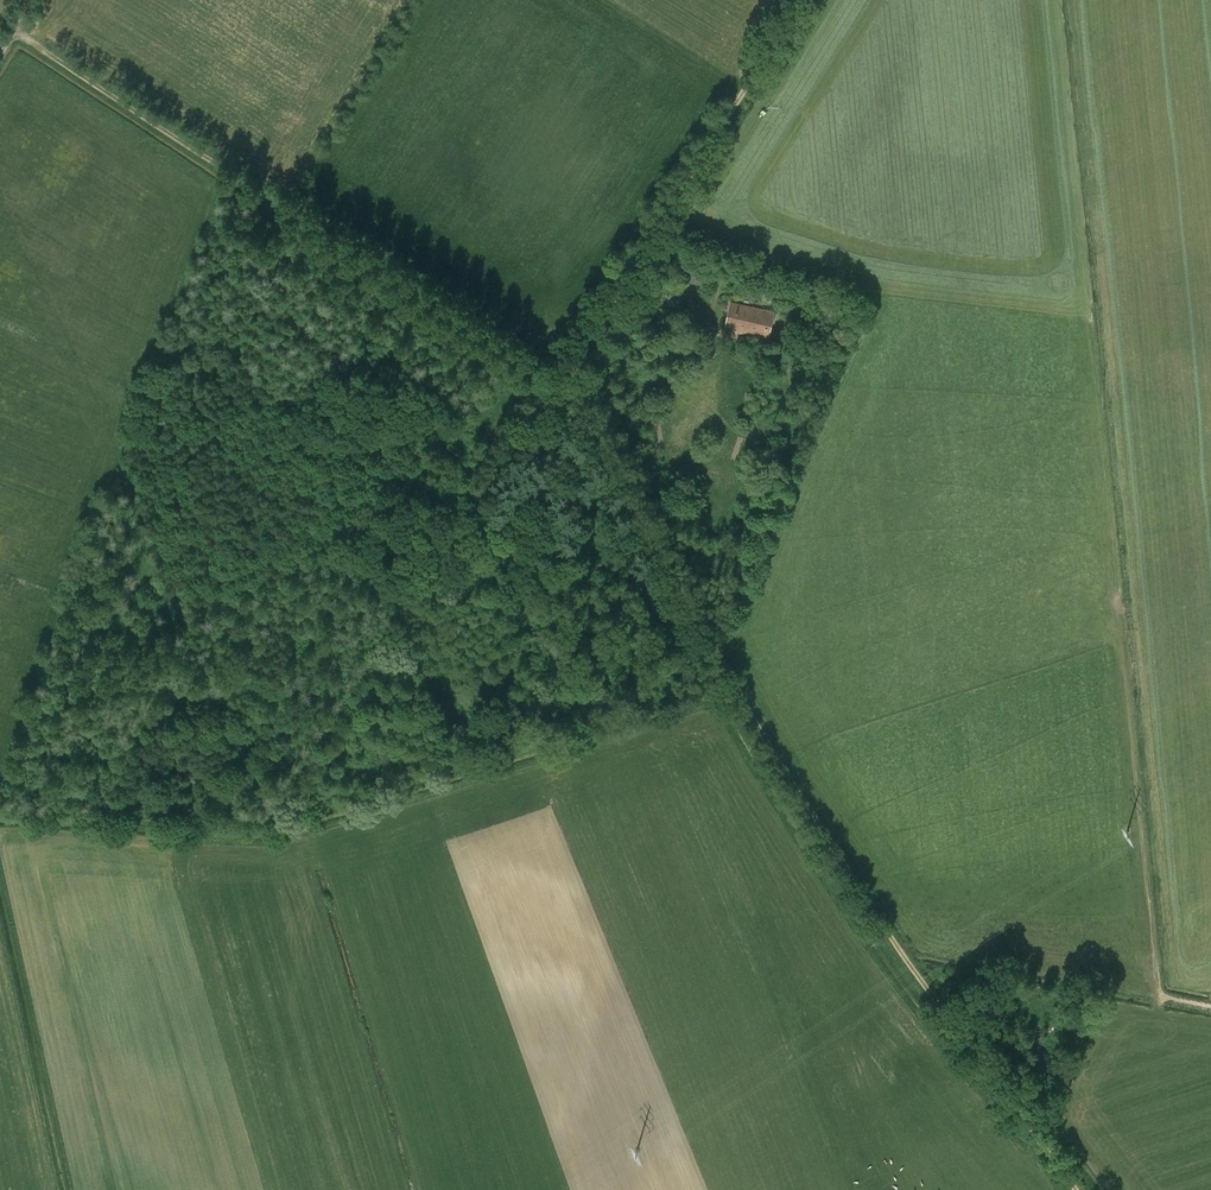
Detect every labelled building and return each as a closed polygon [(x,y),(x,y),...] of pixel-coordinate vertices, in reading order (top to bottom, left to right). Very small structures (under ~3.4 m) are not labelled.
[(705,286),(707,276),(679,269),(677,279),(705,286)] [(777,303),(778,295),(779,292),(765,289),(762,300),(777,303)] [(768,339),(774,313),(731,303),(725,329),(768,339)]
